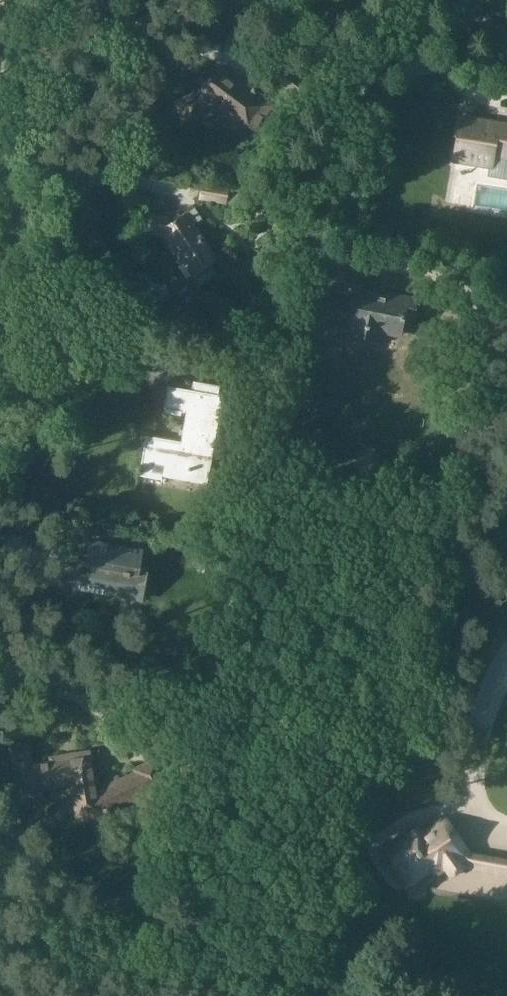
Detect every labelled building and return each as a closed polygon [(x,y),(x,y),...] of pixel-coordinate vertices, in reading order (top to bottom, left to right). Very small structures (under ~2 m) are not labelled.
[(199,93),(176,103),(184,122),(223,106),(255,130),(272,106),(219,66),(199,93)] [(284,69),(275,80),(289,91),(297,80),(284,69)] [(452,165),(490,172),(489,177),(506,180),(506,120),(460,113),(452,165)] [(201,199),(227,204),(227,203),(239,205),(241,193),(203,186),(201,199)] [(176,253),(192,278),(216,263),(194,228),(202,223),(194,211),(172,225),(168,219),(148,215),(143,234),(163,238),(173,254),(176,253)] [(326,264),(321,290),(352,296),(347,326),(350,326),(348,337),(365,340),(381,343),(383,333),(401,336),(404,319),(413,321),(418,299),(388,293),(387,298),(360,293),(364,272),(326,264)] [(182,443),(147,437),(141,473),(208,485),(219,419),(222,419),(231,401),(223,397),(219,396),(220,387),(194,383),(192,391),(169,387),(165,410),(187,414),(182,443)] [(88,559),(80,558),(75,587),(104,592),(105,588),(121,591),(120,595),(144,600),(150,567),(141,565),(144,553),(91,544),(88,559)] [(31,744),(10,747),(20,802),(44,798),(42,789),(71,784),(77,821),(105,816),(105,814),(169,785),(157,758),(133,769),(134,773),(98,789),(91,750),(50,757),(51,762),(34,764),(31,744)] [(468,851),(444,818),(422,833),(418,826),(385,849),(409,884),(429,870),(433,876),(445,868),(451,876),(464,867),(506,875),(506,858),(468,851)]
